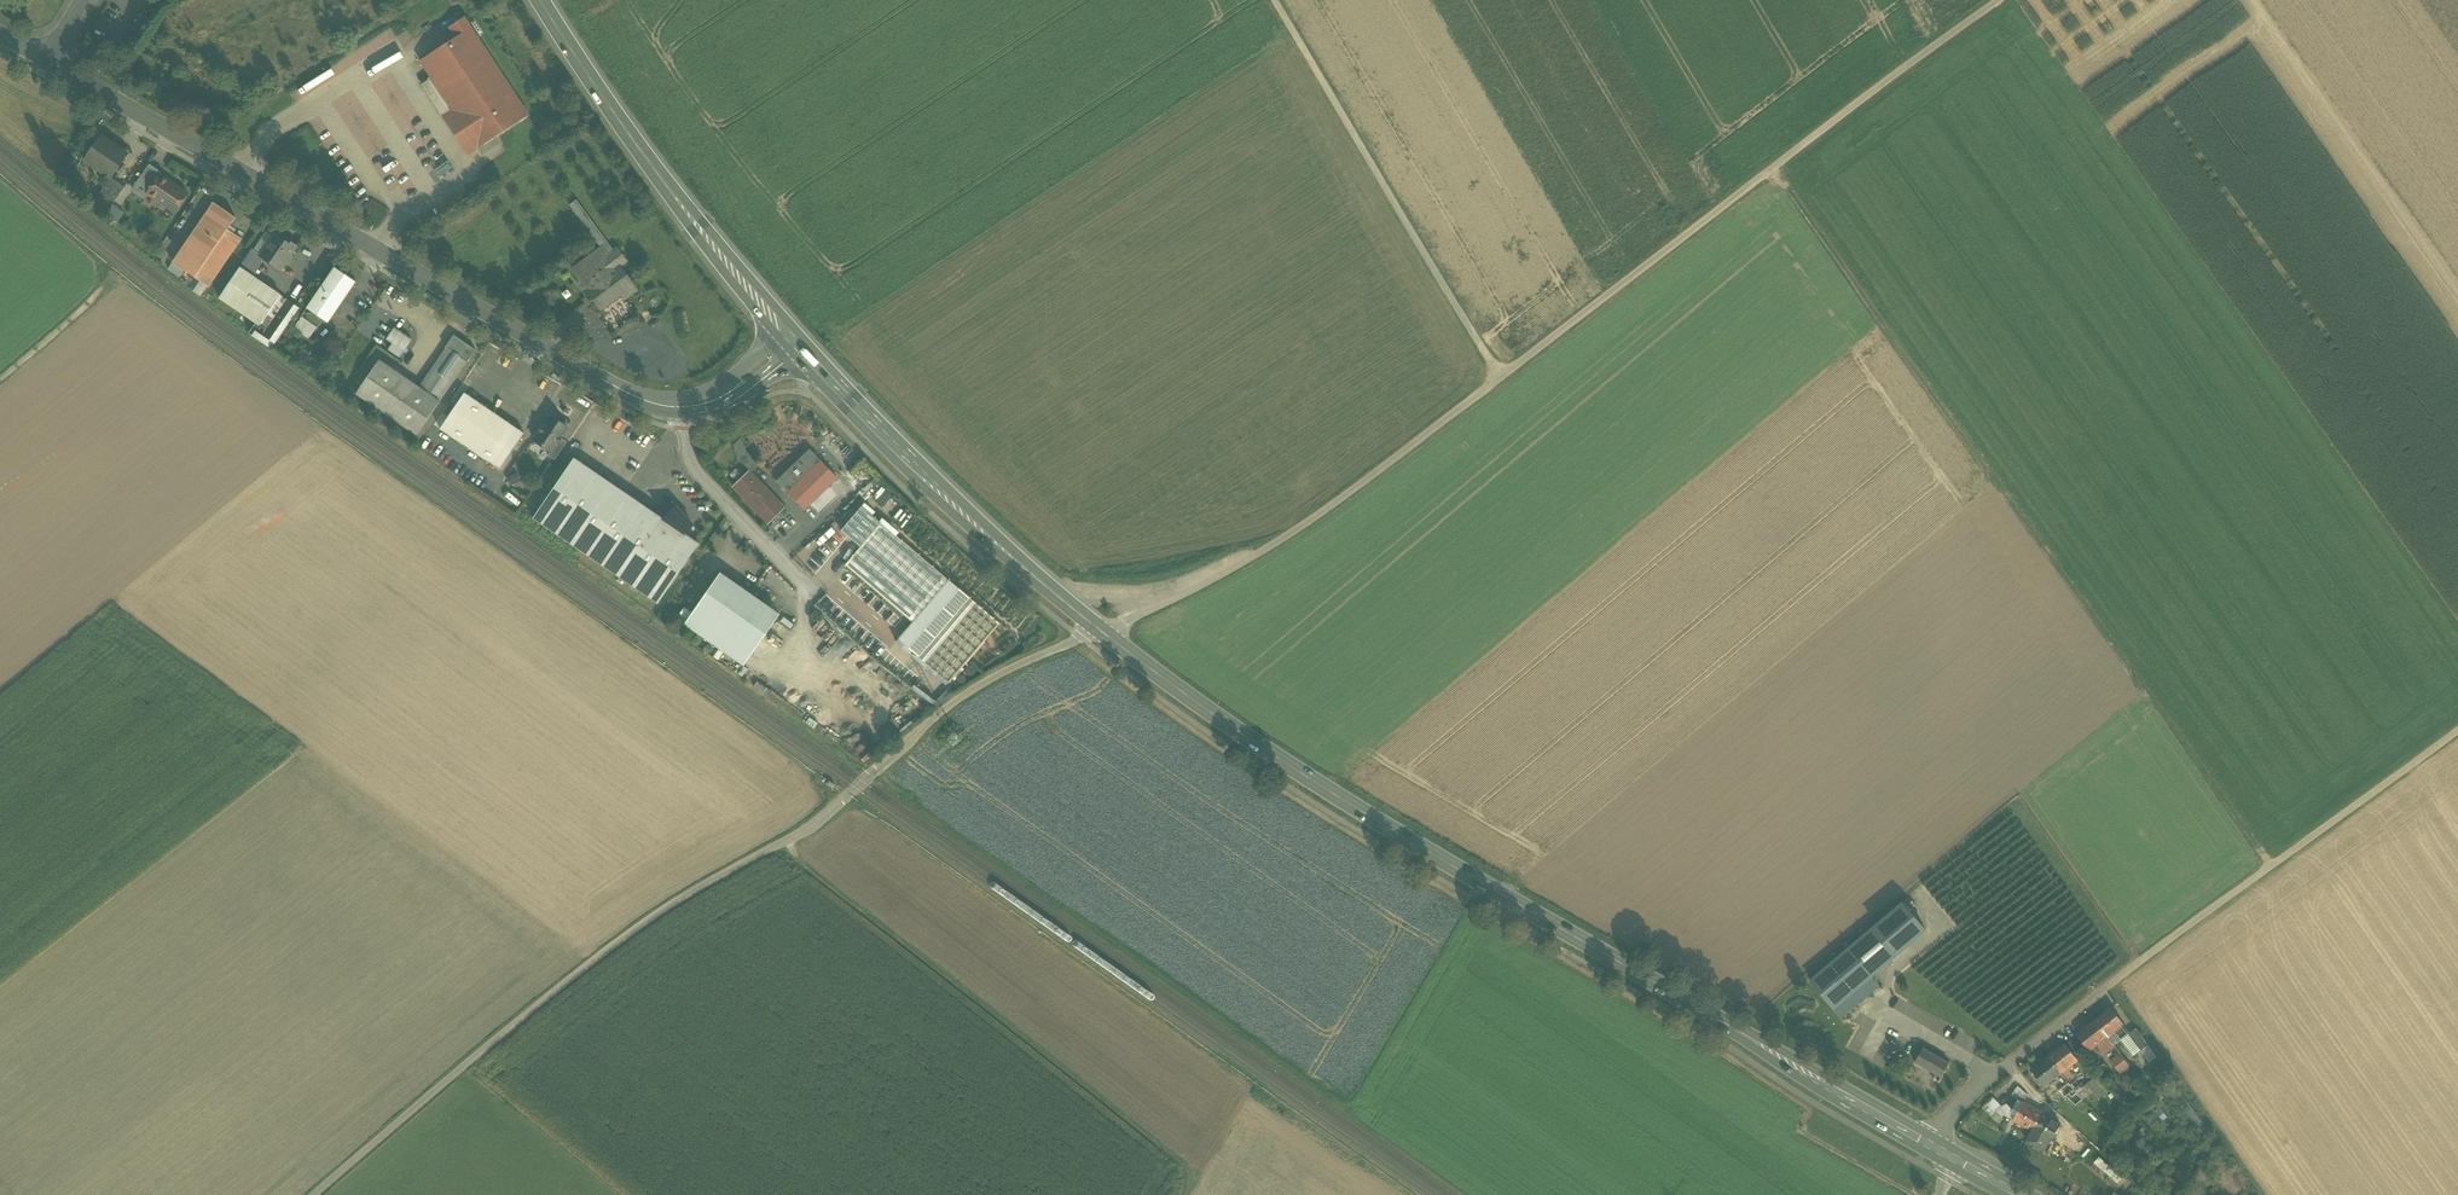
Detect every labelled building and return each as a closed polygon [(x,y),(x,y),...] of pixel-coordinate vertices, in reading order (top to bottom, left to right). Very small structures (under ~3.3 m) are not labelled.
[(528,116),(464,18),(452,25),(459,36),(421,61),(432,78),(422,85),(451,129),(452,129),(457,137),(462,138),(468,134),(471,138),(468,140),(475,149),(477,148),(478,149),(528,116)] [(100,125),(108,131),(113,124),(105,118),(100,125)] [(128,154),(102,136),(85,161),(110,178),(111,179),(111,178),(128,154)] [(162,173),(150,165),(137,182),(149,191),(160,176),(162,173)] [(187,194),(160,176),(149,191),(148,194),(175,212),(187,194)] [(125,187),(111,178),(111,179),(110,178),(100,194),(114,203),(125,187)] [(600,248),(572,271),(581,283),(583,282),(585,285),(584,286),(583,287),(587,292),(586,292),(592,301),(595,299),(598,303),(600,301),(605,308),(620,297),(624,301),(634,293),(627,283),(630,281),(619,268),(626,262),(616,249),(613,251),(576,201),(569,206),(600,248)] [(236,218),(213,203),(172,263),(184,270),(209,287),(241,239),(227,230),(236,218)] [(284,242),(275,236),(261,256),(261,257),(265,259),(280,270),(296,247),(285,240),(284,242)] [(261,256),(252,249),(240,267),(254,277),(257,274),(255,273),(265,259),(261,257),(261,256)] [(184,270),(172,263),(168,270),(179,277),(184,270)] [(254,277),(240,267),(219,298),(260,326),(281,295),(254,277)] [(335,267),(306,309),(322,320),(327,323),(356,282),(335,267)] [(281,295),(260,326),(266,330),(287,299),(281,295)] [(322,320),(306,309),(301,317),(317,328),(322,320)] [(309,340),(317,328),(301,317),(293,329),(309,340)] [(396,326),(387,339),(393,343),(389,349),(401,357),(414,338),(396,326)] [(459,357),(466,362),(467,363),(475,350),(453,335),(445,348),(453,354),(454,352),(460,356),(459,357)] [(445,348),(419,387),(440,401),(466,362),(459,357),(460,356),(454,352),(453,354),(445,348)] [(419,387),(379,360),(355,395),(416,436),(440,401),(419,387)] [(524,434),(464,393),(440,429),(500,470),(524,434)] [(550,417),(534,441),(551,452),(561,438),(567,428),(550,417)] [(561,438),(551,452),(548,456),(554,460),(567,442),(561,438)] [(737,458),(752,474),(759,466),(746,452),(742,438),(734,445),(737,458)] [(810,450),(777,482),(787,493),(820,461),(810,450)] [(699,544),(574,459),(533,519),(658,604),(699,544)] [(820,461),(787,493),(805,511),(838,479),(820,461)] [(785,508),(752,474),(747,478),(745,475),(736,483),(739,486),(734,490),(768,525),(785,508)] [(861,507),(872,516),(875,512),(864,503),(861,507)] [(861,507),(840,531),(860,548),(881,524),(879,522),(872,516),(861,507)] [(881,524),(896,536),(899,533),(882,518),(879,522),(881,524)] [(999,624),(896,536),(881,524),(860,548),(845,566),(907,618),(912,623),(904,632),(898,640),(949,683),(999,624)] [(779,614),(720,573),(684,625),(743,666),(779,614)] [(912,623),(907,618),(899,628),(904,632),(912,623)] [(1927,930),(1902,901),(1809,980),(1842,1019),(1881,985),(1873,976),(1927,930)] [(2124,1026),(2111,1009),(2096,1021),(2109,1038),(2124,1026)] [(2109,1038),(2096,1021),(2079,1034),(2092,1051),(2109,1038)] [(2133,1031),(2128,1036),(2140,1049),(2142,1047),(2138,1043),(2142,1040),(2133,1031)] [(2078,1061),(2064,1044),(2049,1056),(2062,1073),(2078,1061)] [(2146,1062),(2154,1058),(2147,1045),(2139,1049),(2146,1062)] [(1950,1063),(1923,1048),(1915,1062),(1941,1077),(1950,1063)] [(2108,1061),(2120,1075),(2130,1066),(2118,1052),(2108,1061)] [(2062,1073),(2049,1056),(2032,1069),(2045,1086),(2062,1073)] [(2032,1131),(2042,1112),(2023,1102),(2013,1121),(2032,1131)] [(2060,1122),(2042,1112),(2032,1131),(2027,1140),(2045,1150),(2060,1122)] [(2062,1145),(2073,1156),(2085,1145),(2074,1134),(2062,1145)]
